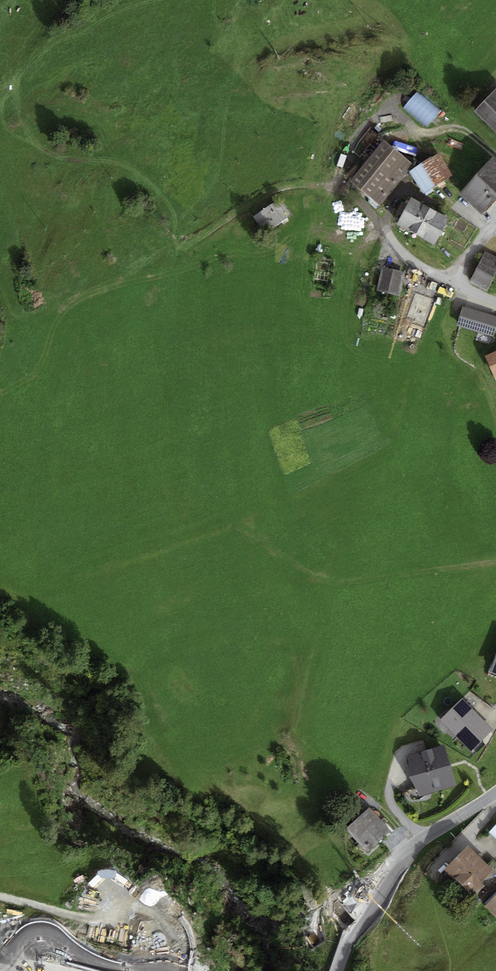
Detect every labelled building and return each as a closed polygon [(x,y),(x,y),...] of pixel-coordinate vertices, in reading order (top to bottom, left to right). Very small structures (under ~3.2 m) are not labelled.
[(477,110),(495,128),(495,91),(477,110)] [(384,142),(353,180),(379,201),(410,163),(384,142)] [(440,157),(410,175),(423,197),(453,179),(440,157)] [(462,193),(482,211),(495,195),(495,161),(493,159),(462,193)] [(446,218),(411,200),(399,223),(433,242),(446,218)] [(278,204),(255,219),(266,236),(289,221),(278,204)] [(485,254),(471,281),(486,289),(495,270),(495,259),(485,254)] [(407,276),(382,270),(377,291),(401,297),(407,276)] [(464,308),(459,323),(492,333),(495,319),(495,318),(464,308)] [(493,730),(463,700),(441,722),(471,752),(493,730)] [(443,749),(406,761),(418,799),(455,787),(443,749)] [(390,832),(369,809),(346,830),(366,853),(390,832)] [(466,848),(443,873),(471,899),(494,874),(466,848)] [(381,901),(391,904),(396,886),(386,883),(381,901)] [(486,909),(495,919),(495,898),(486,909)] [(159,902),(161,929),(180,928),(178,901),(159,902)] [(0,912),(0,929),(13,929),(13,912),(0,912)] [(185,928),(156,930),(159,970),(174,969),(173,960),(185,959),(184,947),(194,947),(193,934),(186,934),(185,928)]
